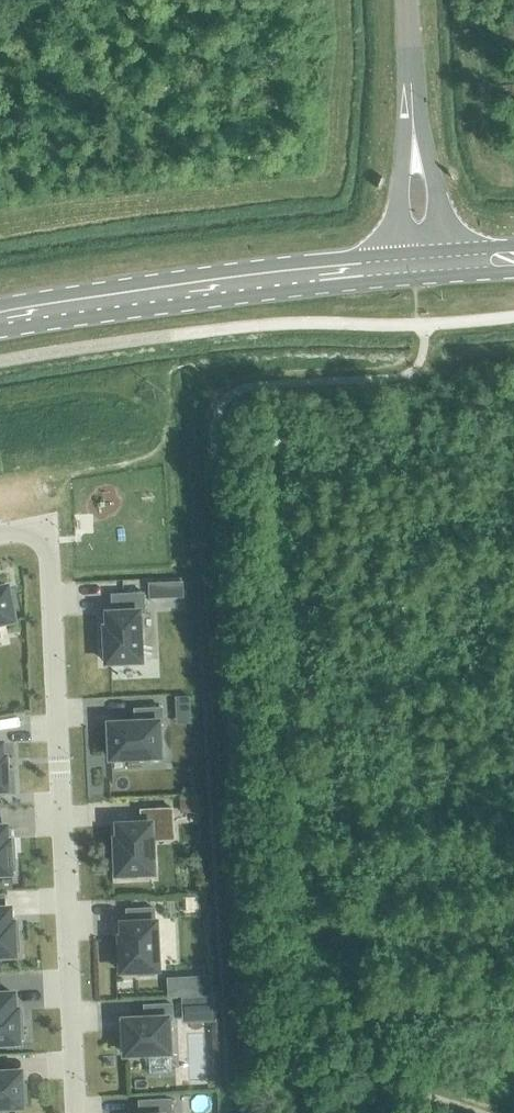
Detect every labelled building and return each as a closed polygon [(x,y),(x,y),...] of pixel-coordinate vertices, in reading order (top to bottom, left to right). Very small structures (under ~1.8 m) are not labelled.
[(183,581),(149,582),(150,598),(184,597),(183,581)] [(15,620),(12,607),(16,606),(13,590),(9,591),(8,586),(0,588),(0,623),(15,620)] [(106,627),(106,643),(102,643),(103,659),(107,659),(107,662),(142,661),(139,613),(145,613),(144,592),(114,594),(114,612),(108,613),(109,626),(106,627)] [(190,696),(176,697),(176,706),(190,706),(190,696)] [(107,754),(112,753),(112,758),(160,756),(159,723),(163,723),(162,707),(135,708),(135,722),(110,724),(111,737),(106,737),(107,754)] [(193,798),(180,799),(180,807),(186,811),(194,811),(193,798)] [(120,874),(120,878),(137,877),(137,873),(154,872),(151,825),(173,823),(173,808),(141,809),(141,823),(118,824),(118,836),(112,836),(113,850),(116,850),(117,874),(120,874)] [(11,873),(11,869),(16,869),(15,853),(10,854),(10,839),(7,840),(6,826),(1,826),(0,815),(0,874),(11,873)] [(19,936),(14,936),(14,921),(11,922),(10,908),(5,908),(4,894),(0,894),(0,956),(15,955),(15,952),(19,951),(19,936)] [(137,970),(138,974),(154,973),(154,969),(157,969),(155,922),(154,922),(153,908),(126,909),(126,923),(123,923),(123,937),(120,937),(122,971),(137,970)] [(19,1042),(19,1039),(24,1039),(23,1023),(18,1023),(18,1009),(15,1009),(14,993),(0,994),(0,1043),(19,1042)] [(212,998),(185,1000),(186,1010),(212,1009),(212,998)] [(145,1019),(124,1020),(125,1033),(121,1033),(121,1050),(126,1050),(126,1054),(170,1052),(168,1019),(173,1019),(172,1003),(144,1005),(145,1019)] [(22,1106),(22,1101),(27,1101),(26,1085),(21,1085),(21,1072),(0,1073),(0,1107),(22,1106)] [(171,1099),(139,1100),(140,1112),(172,1112),(171,1099)]
